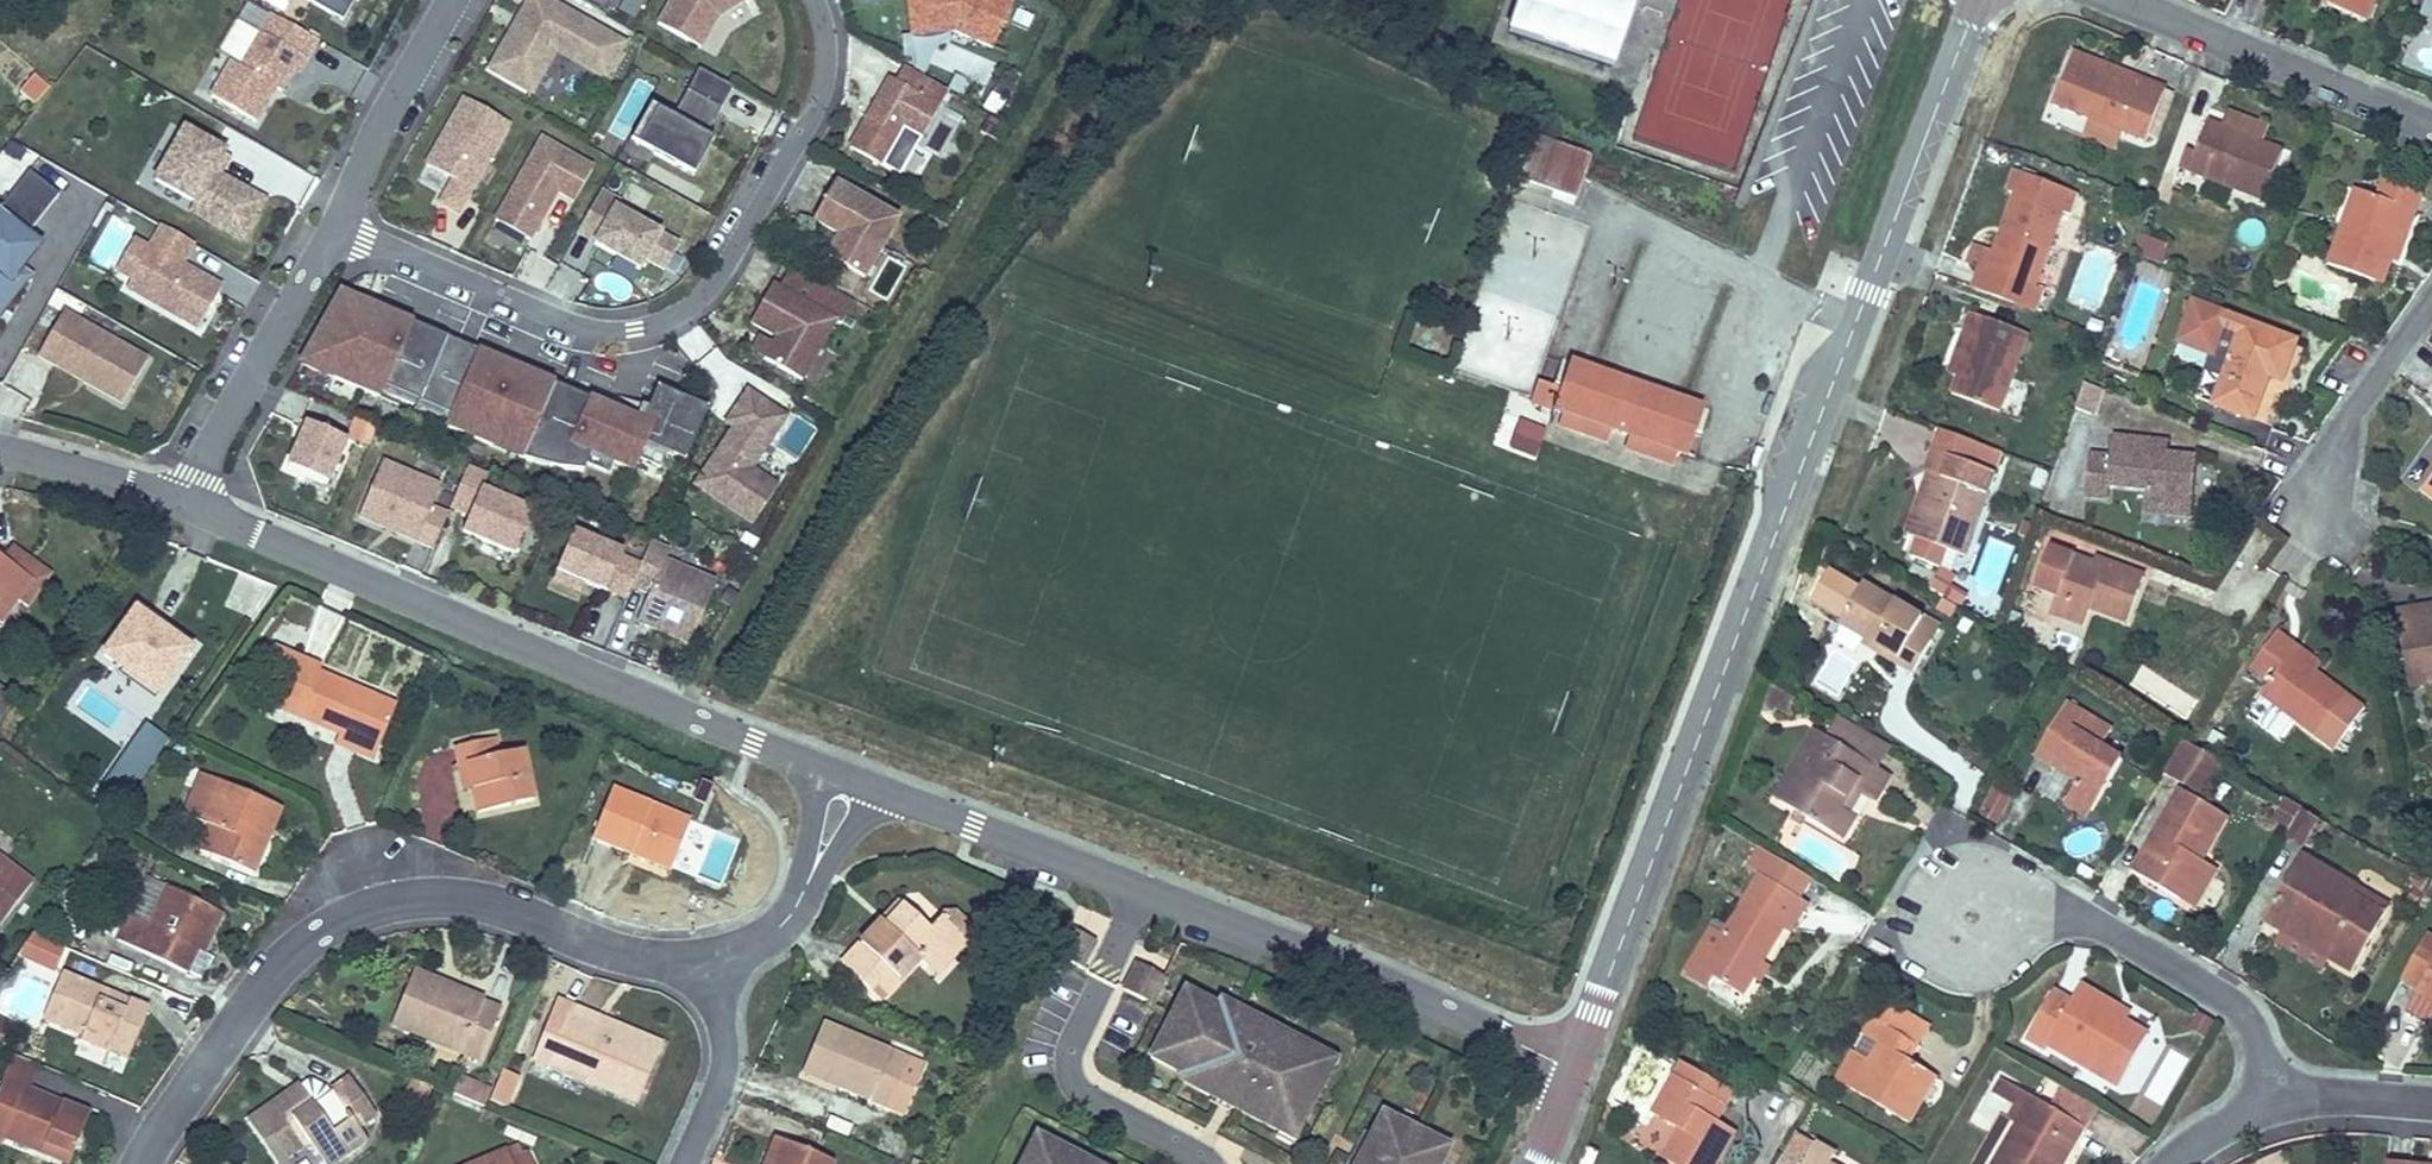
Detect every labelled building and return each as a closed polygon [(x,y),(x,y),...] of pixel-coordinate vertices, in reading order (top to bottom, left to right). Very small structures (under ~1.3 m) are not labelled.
[(340,20),(351,0),(305,0),(340,20)] [(543,0),(526,0),(487,68),(529,92),(553,51),(602,79),(621,45),(543,0)] [(657,22),(700,47),(717,16),(746,0),(670,0),(657,22)] [(911,1),(905,1),(909,36),(952,32),(990,49),(1010,5),(1000,0),(911,0),(911,1)] [(1510,33),(1613,68),(1636,0),(1521,0),(1510,33)] [(2328,5),(2366,21),(2375,0),(2330,0),(2328,5)] [(2431,17),(2431,0),(2427,0),(2422,13),(2431,17)] [(315,40),(269,14),(239,67),(229,61),(209,96),(253,121),(273,88),(278,91),(291,68),(298,56),(304,60),(315,40)] [(2073,51),(2069,61),(2138,88),(2142,78),(2073,51)] [(304,60),(298,56),(291,68),(297,72),(304,60)] [(2167,88),(2142,78),(2138,88),(2069,61),(2052,105),(2122,132),(2124,128),(2148,137),(2167,88)] [(946,91),(902,66),(893,82),(887,79),(848,148),(879,166),(901,128),(919,138),(946,91)] [(711,143),(703,139),(731,91),(698,72),(670,120),(649,108),(629,143),(690,178),(711,143)] [(29,75),(17,91),(30,101),(42,85),(29,75)] [(509,128),(461,100),(424,165),(450,180),(436,206),(457,218),(509,128)] [(2232,112),(2225,129),(2259,142),(2266,125),(2232,112)] [(2283,151),(2259,142),(2225,129),(2208,122),(2189,170),(2264,199),(2283,151)] [(180,128),(151,179),(191,202),(186,210),(238,240),(262,200),(216,174),(210,170),(219,154),(221,151),(180,128)] [(589,169),(538,140),(492,220),(526,240),(554,191),(571,201),(589,169)] [(1520,180),(1573,198),(1587,158),(1534,140),(1520,180)] [(225,158),(219,154),(210,170),(216,174),(225,158)] [(29,171),(0,209),(0,319),(35,275),(25,268),(17,262),(36,238),(29,233),(59,194),(29,171)] [(1987,249),(1980,269),(1972,289),(2047,316),(2056,294),(2036,287),(2063,212),(2071,215),(2078,195),(2017,172),(2009,192),(2015,194),(1994,251),(1987,249)] [(2410,211),(2416,214),(2417,214),(2424,196),(2383,181),(2377,197),(2362,192),(2349,228),(2343,226),(2329,264),(2383,284),(2392,260),(2410,211)] [(896,220),(832,183),(810,221),(836,236),(823,257),(862,279),(896,220)] [(2357,190),(2343,226),(2349,228),(2362,192),(2357,190)] [(617,202),(598,191),(579,224),(597,234),(592,244),(637,270),(643,259),(662,270),(676,246),(613,210),(617,202)] [(2398,262),(2416,214),(2410,211),(2392,260),(2398,262)] [(597,234),(579,224),(574,234),(592,244),(597,234)] [(131,280),(125,290),(197,331),(223,285),(185,263),(195,245),(160,225),(148,245),(135,237),(115,272),(131,280)] [(2162,263),(2168,246),(2143,236),(2136,252),(2162,263)] [(36,238),(17,262),(25,268),(44,244),(36,238)] [(1967,264),(1980,269),(1987,249),(1974,245),(1967,264)] [(882,249),(864,285),(892,299),(910,263),(882,249)] [(548,294),(576,305),(587,276),(559,265),(548,294)] [(823,286),(788,266),(776,288),(810,308),(823,286)] [(776,288),(754,327),(780,342),(767,363),(805,385),(839,327),(844,329),(857,306),(823,286),(810,308),(776,288)] [(372,307),(337,292),(302,352),(334,366),(330,376),(377,397),(381,387),(415,402),(445,415),(441,425),(482,443),(486,433),(519,448),(515,458),(552,468),(580,470),(584,462),(588,452),(631,471),(636,458),(657,467),(663,453),(682,462),(705,410),(670,395),(661,415),(655,412),(648,427),(585,399),(515,369),(502,399),(483,391),(496,361),(407,323),(394,353),(376,345),(388,315),(392,307),(375,300),(372,307)] [(2195,304),(2194,307),(2191,316),(2180,343),(2213,355),(2207,371),(2225,377),(2214,404),(2253,419),(2269,376),(2283,380),(2297,342),(2195,304)] [(2184,313),(2191,316),(2194,307),(2187,304),(2184,313)] [(149,358),(64,310),(37,357),(122,405),(149,358)] [(1972,314),(1964,336),(1972,340),(1959,377),(1952,394),(2000,412),(2029,335),(1972,314)] [(407,323),(388,315),(376,345),(394,353),(407,323)] [(679,337),(692,359),(713,347),(700,325),(679,337)] [(1950,374),(1959,377),(1972,340),(1964,336),(1950,374)] [(334,366),(302,352),(297,362),(330,376),(334,366)] [(515,369),(496,361),(483,391),(502,399),(515,369)] [(1687,458),(1703,412),(1569,364),(1560,390),(1536,383),(1529,403),(1563,415),(1608,430),(1627,437),(1676,454),(1687,458)] [(2076,409),(2095,415),(2102,391),(2084,385),(2076,409)] [(381,387),(377,397),(410,412),(415,402),(381,387)] [(642,415),(588,392),(585,399),(648,427),(655,412),(661,415),(670,395),(654,388),(642,415)] [(731,428),(693,485),(750,524),(775,487),(749,470),(783,418),(745,392),(733,409),(741,414),(731,428)] [(445,415),(415,402),(410,412),(441,425),(445,415)] [(741,414),(733,409),(724,423),(731,428),(741,414)] [(1559,430),(1603,444),(1608,430),(1563,415),(1559,430)] [(345,437),(368,447),(376,427),(354,417),(345,437)] [(348,440),(304,421),(285,464),(329,483),(348,440)] [(1996,474),(1995,474),(1988,472),(1996,451),(1940,430),(1924,472),(1928,473),(1936,476),(1913,536),(1916,538),(1949,550),(1964,556),(1996,474)] [(486,433),(482,443),(515,458),(519,448),(486,433)] [(1671,468),(1676,454),(1627,437),(1623,452),(1671,468)] [(2147,501),(2193,506),(2198,458),(2167,455),(2164,454),(2163,461),(2152,461),(2154,442),(2113,438),(2111,458),(2090,456),(2086,496),(2108,498),(2110,485),(2148,489),(2147,501)] [(2168,444),(2154,442),(2152,461),(2163,461),(2164,454),(2167,455),(2168,444)] [(2003,453),(1996,451),(1988,472),(1995,474),(2003,453)] [(631,471),(588,452),(584,462),(627,480),(631,471)] [(436,487),(378,462),(355,516),(429,548),(443,515),(427,508),(436,487)] [(484,475),(464,466),(447,507),(466,515),(459,532),(510,554),(528,513),(477,492),(484,475)] [(1905,533),(1913,536),(1936,476),(1928,473),(1905,533)] [(2431,495),(2431,476),(2423,489),(2431,495)] [(2192,516),(2193,506),(2147,501),(2146,512),(2192,516)] [(624,550),(574,529),(551,582),(579,593),(583,583),(625,600),(630,587),(641,563),(622,555),(624,550)] [(1949,550),(1916,538),(1909,556),(1942,568),(1949,550)] [(670,548),(650,540),(641,563),(630,587),(648,595),(637,623),(689,645),(717,580),(665,558),(670,548)] [(11,546),(4,555),(13,561),(20,553),(11,546)] [(2144,576),(2103,561),(2101,567),(2093,564),(2050,548),(2035,587),(2058,596),(2067,599),(2061,616),(2084,624),(2090,608),(2127,621),(2144,576)] [(20,553),(13,561),(4,555),(0,560),(0,621),(16,599),(28,607),(51,575),(20,553)] [(2096,558),(2093,564),(2101,567),(2103,561),(2096,558)] [(1962,607),(1969,595),(1952,586),(1957,577),(1942,568),(1930,589),(1962,607)] [(260,580),(244,608),(257,615),(273,588),(260,580)] [(1840,624),(1867,639),(1899,658),(1896,664),(1913,674),(1933,641),(1916,631),(1924,619),(1864,583),(1840,624)] [(2052,613),(2061,616),(2067,599),(2058,596),(2052,613)] [(2397,612),(2409,688),(2431,684),(2431,686),(2431,606),(2397,612)] [(158,694),(190,650),(136,611),(104,655),(158,694)] [(1940,628),(1924,619),(1916,631),(1933,641),(1940,628)] [(2278,632),(2272,640),(2287,651),(2292,654),(2317,673),(2323,665),(2278,632)] [(1864,644),(1896,664),(1899,658),(1867,639),(1864,644)] [(2287,651),(2272,640),(2251,669),(2266,680),(2273,670),(2287,651)] [(279,708),(339,733),(378,749),(396,706),(318,674),(321,668),(274,648),(264,670),(290,681),(279,708)] [(2292,654),(2287,651),(2273,670),(2278,674),(2292,654)] [(2292,654),(2278,674),(2262,696),(2335,750),(2365,708),(2317,673),(2292,654)] [(97,664),(69,715),(129,748),(158,696),(97,664)] [(1799,701),(1771,685),(1763,702),(1775,706),(1792,715),(1799,701)] [(12,698),(0,689),(0,714),(12,698)] [(2037,756),(2055,767),(2058,761),(2083,776),(2080,781),(2069,798),(2092,812),(2126,755),(2105,743),(2115,727),(2069,700),(2037,756)] [(1854,789),(1861,793),(1874,801),(1890,774),(1879,767),(1891,746),(1840,716),(1828,737),(1817,731),(1789,779),(1795,783),(1783,804),(1836,835),(1849,812),(1842,808),(1854,789)] [(373,760),(378,749),(339,733),(335,744),(373,760)] [(459,766),(461,766),(467,764),(473,789),(478,813),(533,801),(522,751),(499,756),(495,738),(455,747),(459,766)] [(2164,774),(2186,786),(2192,776),(2208,786),(2221,764),(2184,740),(2164,774)] [(114,814),(142,775),(124,761),(95,800),(114,814)] [(2055,767),(2080,781),(2083,776),(2058,761),(2055,767)] [(466,791),(473,789),(467,764),(461,766),(466,791)] [(185,815),(210,825),(222,830),(211,855),(253,873),(269,835),(262,832),(274,804),(202,774),(185,815)] [(2203,796),(2208,786),(2192,776),(2186,786),(2203,796)] [(1777,800),(1783,804),(1795,783),(1789,779),(1777,800)] [(2012,796),(1995,787),(1980,815),(1997,824),(2012,796)] [(1849,812),(1861,793),(1854,789),(1842,808),(1849,812)] [(592,838),(632,854),(671,869),(690,822),(611,790),(592,838)] [(2182,894),(2199,865),(2201,861),(2196,858),(2221,814),(2182,791),(2135,872),(2179,899),(2182,894)] [(2089,818),(2092,812),(2069,798),(2066,804),(2089,818)] [(2290,829),(2302,810),(2284,799),(2273,819),(2290,829)] [(280,808),(274,804),(262,832),(269,835),(280,808)] [(1962,852),(1974,822),(1938,808),(1926,838),(1962,852)] [(2303,846),(2319,819),(2303,810),(2287,837),(2303,846)] [(1856,816),(1849,812),(1836,835),(1842,839),(1856,816)] [(2227,817),(2221,814),(2196,858),(2201,861),(2227,817)] [(199,850),(211,855),(222,830),(210,825),(199,850)] [(1742,994),(1753,976),(1762,962),(1783,926),(1792,931),(1808,903),(1799,898),(1810,878),(1759,847),(1747,867),(1761,875),(1730,928),(1716,919),(1682,973),(1708,988),(1714,978),(1742,994)] [(668,877),(671,869),(632,854),(629,861),(668,877)] [(2302,857),(2285,885),(2290,888),(2307,860),(2302,857)] [(0,925),(32,882),(0,858),(0,924),(0,925)] [(2354,896),(2358,889),(2307,860),(2290,888),(2285,885),(2265,920),(2286,933),(2295,918),(2300,921),(2297,927),(2333,949),(2328,957),(2353,971),(2386,915),(2354,896)] [(2214,873),(2199,865),(2182,894),(2197,903),(2214,873)] [(150,878),(135,908),(131,917),(129,916),(117,939),(186,973),(197,950),(202,953),(221,913),(150,878)] [(2390,907),(2358,889),(2354,896),(2386,915),(2390,907)] [(89,926),(117,939),(129,916),(131,917),(135,908),(105,894),(89,926)] [(899,902),(881,922),(885,926),(904,906),(899,902)] [(929,930),(904,906),(885,926),(881,922),(842,964),(881,1000),(919,960),(927,967),(943,949),(958,933),(941,918),(929,930)] [(2286,933),(2328,957),(2333,949),(2297,927),(2300,921),(2295,918),(2286,933)] [(30,932),(19,959),(57,973),(68,946),(30,932)] [(2428,936),(2403,980),(2419,989),(2417,992),(2431,1001),(2431,939),(2428,936)] [(952,958),(943,949),(927,967),(936,975),(952,958)] [(1769,967),(1762,962),(1753,976),(1761,981),(1769,967)] [(1138,963),(1130,978),(1132,979),(1140,964),(1138,963)] [(1132,979),(1130,978),(1124,990),(1151,1004),(1165,977),(1140,964),(1132,979)] [(484,1000),(451,987),(447,996),(431,990),(435,980),(414,971),(392,1025),(428,1039),(431,1030),(465,1044),(461,1053),(480,1060),(501,1010),(483,1003),(484,1000)] [(149,1009),(129,1000),(124,1011),(92,998),(96,987),(62,973),(44,1018),(83,1034),(81,1040),(128,1059),(149,1009)] [(451,987),(435,980),(431,990),(447,996),(451,987)] [(1187,986),(1181,997),(1215,1014),(1221,1003),(1187,986)] [(2149,1035),(2126,1022),(2114,1015),(2118,1007),(2082,986),(2072,1001),(2067,1011),(2049,1001),(2027,1039),(2046,1050),(2049,1046),(2119,1087),(2149,1035)] [(129,1000),(96,987),(92,998),(124,1011),(129,1000)] [(2054,991),(2049,1001),(2067,1011),(2072,1001),(2054,991)] [(2417,992),(2411,1003),(2431,1016),(2431,1001),(2417,992)] [(1319,1053),(1271,1028),(1268,1032),(1249,1023),(1251,1018),(1221,1003),(1215,1014),(1181,997),(1150,1058),(1183,1075),(1180,1081),(1198,1090),(1201,1084),(1223,1095),(1234,1101),(1230,1107),(1279,1132),(1281,1127),(1295,1135),(1308,1110),(1300,1106),(1311,1085),(1319,1089),(1331,1065),(1317,1058),(1319,1053)] [(662,1044),(635,1033),(631,1041),(572,1016),(575,1008),(556,1000),(533,1058),(552,1066),(584,1080),(638,1102),(662,1044)] [(1889,1005),(1879,1022),(1912,1041),(1921,1046),(1930,1030),(1889,1005)] [(2131,1014),(2118,1007),(2114,1015),(2126,1022),(2131,1014)] [(635,1033),(575,1008),(572,1016),(631,1041),(635,1033)] [(1271,1028),(1251,1018),(1249,1023),(1268,1032),(1271,1028)] [(1933,1074),(1912,1061),(1903,1056),(1912,1041),(1879,1022),(1874,1019),(1864,1035),(1866,1036),(1880,1044),(1871,1060),(1856,1052),(1855,1051),(1837,1081),(1909,1123),(1920,1104),(1917,1102),(1933,1074)] [(823,1022),(805,1067),(841,1082),(838,1087),(886,1107),(901,1071),(917,1078),(923,1065),(823,1022)] [(9,1028),(0,1023),(0,1044),(9,1028)] [(428,1039),(461,1053),(465,1044),(431,1030),(428,1039)] [(1866,1036),(1856,1052),(1871,1060),(1880,1044),(1866,1036)] [(1921,1046),(1912,1041),(1903,1056),(1912,1061),(1921,1046)] [(1333,1061),(1319,1053),(1317,1058),(1331,1065),(1333,1061)] [(11,1057),(2,1080),(28,1091),(38,1068),(11,1057)] [(1732,1139),(1713,1128),(1717,1120),(1734,1092),(1684,1063),(1654,1114),(1681,1129),(1664,1158),(1674,1163),(1717,1163),(1732,1139)] [(579,1093),(584,1080),(552,1066),(546,1079),(579,1093)] [(802,1072),(838,1087),(841,1082),(805,1067),(802,1072)] [(1776,1079),(1757,1068),(1751,1078),(1770,1089),(1776,1079)] [(505,1106),(518,1076),(502,1070),(490,1100),(505,1106)] [(903,1114),(917,1078),(901,1071),(886,1107),(903,1114)] [(1937,1076),(1933,1074),(1917,1102),(1920,1104),(1937,1076)] [(485,1108),(492,1090),(458,1076),(450,1093),(485,1108)] [(313,1104),(304,1111),(290,1092),(248,1122),(277,1163),(308,1141),(324,1163),(331,1163),(366,1139),(357,1127),(375,1114),(350,1078),(313,1104)] [(2007,1101),(2015,1087),(2002,1079),(1994,1094),(2007,1101)] [(28,1091),(2,1080),(0,1085),(0,1143),(2,1143),(4,1137),(34,1149),(37,1140),(73,1154),(89,1115),(28,1091)] [(1198,1090),(1220,1102),(1223,1095),(1201,1084),(1198,1090)] [(300,1085),(290,1092),(304,1111),(313,1104),(300,1085)] [(1308,1110),(1319,1089),(1311,1085),(1300,1106),(1308,1110)] [(2051,1107),(2015,1087),(2007,1101),(2017,1107),(2010,1119),(2018,1123),(2035,1133),(2051,1107)] [(2062,1087),(2051,1107),(2085,1128),(2097,1108),(2062,1087)] [(1223,1095),(1220,1102),(1230,1107),(1234,1101),(1223,1095)] [(2051,1107),(2035,1133),(2018,1123),(1995,1163),(2051,1163),(2052,1161),(2057,1163),(2064,1163),(2085,1128),(2051,1107)] [(1447,1148),(1382,1114),(1371,1136),(1371,1137),(1373,1138),(1360,1163),(1439,1163),(1447,1148)] [(1736,1132),(1717,1120),(1713,1128),(1732,1139),(1736,1132)] [(1293,1139),(1295,1135),(1281,1127),(1279,1132),(1293,1139)] [(1373,1138),(1371,1137),(1371,1136),(1366,1133),(1350,1163),(1360,1163),(1373,1138)] [(1815,1147),(1795,1135),(1779,1163),(1805,1163),(1815,1147)] [(785,1142),(775,1138),(764,1163),(776,1163),(785,1142)] [(1040,1139),(1027,1163),(1089,1163),(1040,1139)] [(69,1163),(73,1154),(37,1140),(34,1149),(69,1163)] [(785,1142),(776,1163),(831,1163),(832,1162),(785,1142)] [(1815,1147),(1805,1163),(1831,1163),(1836,1156),(1817,1144),(1815,1147)] [(528,1153),(524,1155),(519,1145),(507,1150),(506,1150),(472,1163),(533,1163),(528,1153)]
